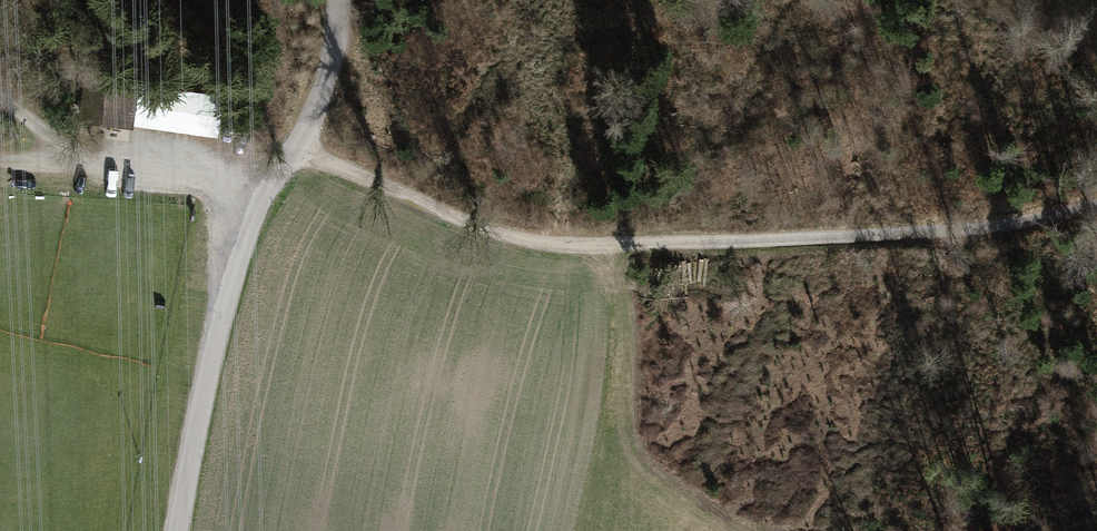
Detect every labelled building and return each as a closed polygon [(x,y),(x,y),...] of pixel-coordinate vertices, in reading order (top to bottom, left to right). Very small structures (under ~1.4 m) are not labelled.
[(120,106),(133,108),(137,80),(124,78),(124,76),(86,71),(85,81),(90,82),(85,117),(118,121),(120,106)]
